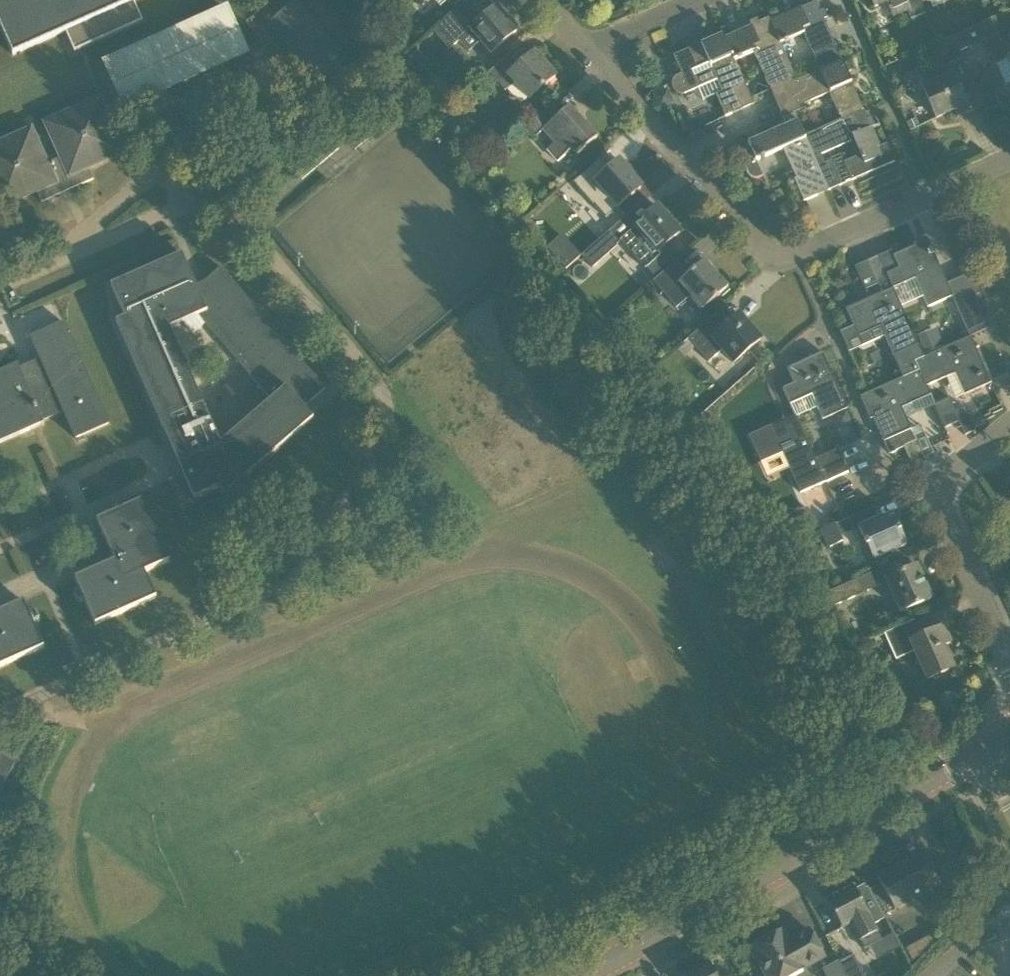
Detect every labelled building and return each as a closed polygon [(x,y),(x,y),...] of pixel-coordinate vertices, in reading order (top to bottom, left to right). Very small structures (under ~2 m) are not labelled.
[(12,55),(65,32),(74,51),(143,21),(134,1),(137,0),(0,0),(0,28),(12,55)] [(297,0),(270,23),(319,83),(347,60),(297,0)] [(921,0),(890,0),(897,14),(907,10),(911,19),(925,13),(921,3),(922,3),(921,0)] [(815,1),(771,21),(781,44),(803,34),(820,72),(842,62),(815,1)] [(462,6),(434,31),(449,48),(471,29),(491,53),(516,31),(515,29),(518,26),(509,16),(506,19),(495,7),(482,19),(475,11),(470,15),(462,6)] [(246,54),(244,50),(238,37),(236,32),(226,10),(106,63),(116,86),(118,91),(124,104),(125,107),(246,54)] [(996,64),(1005,83),(1009,81),(1009,37),(1000,15),(978,25),(996,65),(996,64)] [(770,88),(790,78),(795,76),(781,44),(771,21),(769,17),(724,37),(734,58),(753,50),(770,88)] [(726,116),(741,109),(731,87),(744,81),(734,58),(724,37),(723,33),(673,55),(681,74),(677,75),(673,79),(671,85),(674,91),(679,94),(685,93),(717,80),(722,92),(716,94),(726,116)] [(417,49),(404,60),(414,71),(426,59),(417,49)] [(529,100),(556,76),(534,51),(520,64),(511,53),(489,72),(505,91),(514,83),(529,100)] [(957,64),(954,65),(936,73),(939,80),(924,86),(939,120),(958,111),(960,116),(984,105),(973,79),(972,80),(962,58),(956,61),(957,64)] [(777,105),(783,118),(793,113),(805,108),(803,104),(830,93),(841,120),(864,110),(842,62),(820,72),(794,83),(799,95),(777,105)] [(793,84),(790,78),(770,88),(770,89),(777,105),(799,95),(794,83),(793,84)] [(754,104),(744,81),(731,87),(741,109),(754,104)] [(667,88),(652,94),(659,109),(664,107),(674,103),(667,88)] [(18,134),(0,142),(0,206),(1,208),(36,191),(41,203),(57,196),(60,189),(70,184),(77,187),(93,180),(88,169),(124,153),(99,98),(44,122),(60,158),(47,163),(31,128),(18,134)] [(556,117),(549,108),(528,126),(537,137),(544,130),(555,143),(548,149),(558,161),(572,150),(578,156),(586,149),(584,148),(597,137),(569,106),(556,117)] [(864,110),(841,120),(805,136),(814,157),(853,140),(862,159),(845,166),(851,180),(895,161),(887,143),(880,146),(864,110)] [(804,201),(829,190),(818,166),(814,157),(805,136),(798,120),(796,121),(793,113),(783,118),(786,125),(747,142),(756,160),(783,148),(796,177),(794,178),(804,201)] [(633,194),(641,188),(618,162),(609,169),(600,158),(574,182),(593,204),(605,218),(632,195),(633,196),(634,195),(633,194)] [(831,161),(818,166),(829,190),(841,185),(831,161)] [(679,232),(657,207),(636,226),(627,215),(581,255),(592,267),(617,246),(616,245),(622,240),(645,267),(644,268),(645,269),(661,254),(660,253),(660,254),(657,251),(679,232)] [(953,296),(929,243),(928,240),(893,255),(891,250),(879,255),(889,278),(891,284),(914,274),(928,306),(953,296)] [(225,495),(280,447),(313,418),(304,408),(326,389),(325,388),(220,267),(205,281),(195,285),(181,254),(110,286),(125,318),(116,322),(163,428),(183,475),(194,498),(219,488),(225,495)] [(878,284),(889,278),(879,255),(868,260),(878,284)] [(728,287),(704,260),(689,273),(678,260),(654,281),(678,308),(691,297),(703,310),(728,287)] [(880,325),(884,334),(893,354),(897,352),(907,375),(918,370),(914,361),(924,356),(892,285),(882,290),(881,288),(880,289),(881,292),(847,308),(855,326),(859,335),(880,325)] [(977,285),(953,296),(970,337),(988,329),(981,294),(977,285)] [(688,339),(695,346),(709,362),(722,350),(733,363),(760,339),(738,314),(720,330),(711,319),(721,310),(721,309),(710,319),(710,320),(688,339)] [(17,366),(16,366),(16,367),(0,374),(0,444),(43,425),(42,421),(63,411),(75,438),(108,424),(63,323),(31,337),(41,360),(19,369),(17,366)] [(939,334),(920,342),(924,354),(944,346),(939,334)] [(914,361),(918,370),(919,369),(926,386),(955,373),(964,395),(992,383),(976,348),(979,347),(979,345),(976,347),(971,336),(924,356),(914,361)] [(811,394),(815,403),(822,419),(847,408),(822,352),(787,368),(794,383),(783,388),(790,404),(811,394)] [(901,407),(930,395),(926,386),(919,369),(918,370),(907,375),(862,395),(866,405),(864,406),(870,420),(873,418),(889,453),(917,441),(901,407)] [(975,430),(969,416),(966,411),(957,415),(949,398),(934,404),(945,428),(959,421),(965,435),(975,430)] [(848,472),(843,460),(820,470),(815,459),(795,414),(784,419),(783,416),(782,417),(783,420),(748,435),(761,462),(782,452),(800,493),(848,472)] [(843,460),(838,450),(838,449),(815,459),(820,470),(843,460)] [(143,500),(116,512),(96,521),(114,561),(74,579),(95,625),(156,597),(145,573),(170,561),(143,500)] [(847,518),(848,519),(853,531),(858,528),(872,560),(906,544),(898,526),(897,526),(893,516),(881,521),(874,505),(847,518)] [(828,547),(842,541),(834,523),(821,529),(828,547)] [(900,611),(930,599),(916,566),(886,579),(900,611)] [(863,593),(857,579),(824,594),(830,607),(863,593)] [(44,648),(24,601),(0,612),(0,667),(44,648)] [(883,633),(886,639),(895,660),(914,652),(926,680),(953,668),(943,645),(950,642),(942,626),(922,635),(914,619),(883,633)] [(949,686),(903,702),(908,717),(954,701),(949,686)] [(14,763),(0,755),(0,788),(14,763)] [(894,909),(940,883),(922,851),(876,876),(894,909)] [(852,885),(826,899),(840,927),(850,922),(863,948),(881,939),(852,885)] [(749,947),(766,975),(787,975),(823,955),(808,928),(787,940),(780,929),(749,947)] [(917,941),(905,948),(911,959),(923,953),(922,950),(917,941)] [(846,975),(864,975),(853,955),(839,962),(846,975)] [(708,961),(682,975),(683,975),(716,975),(708,961)] [(839,962),(839,963),(838,961),(822,969),(825,975),(846,975),(839,962)]
